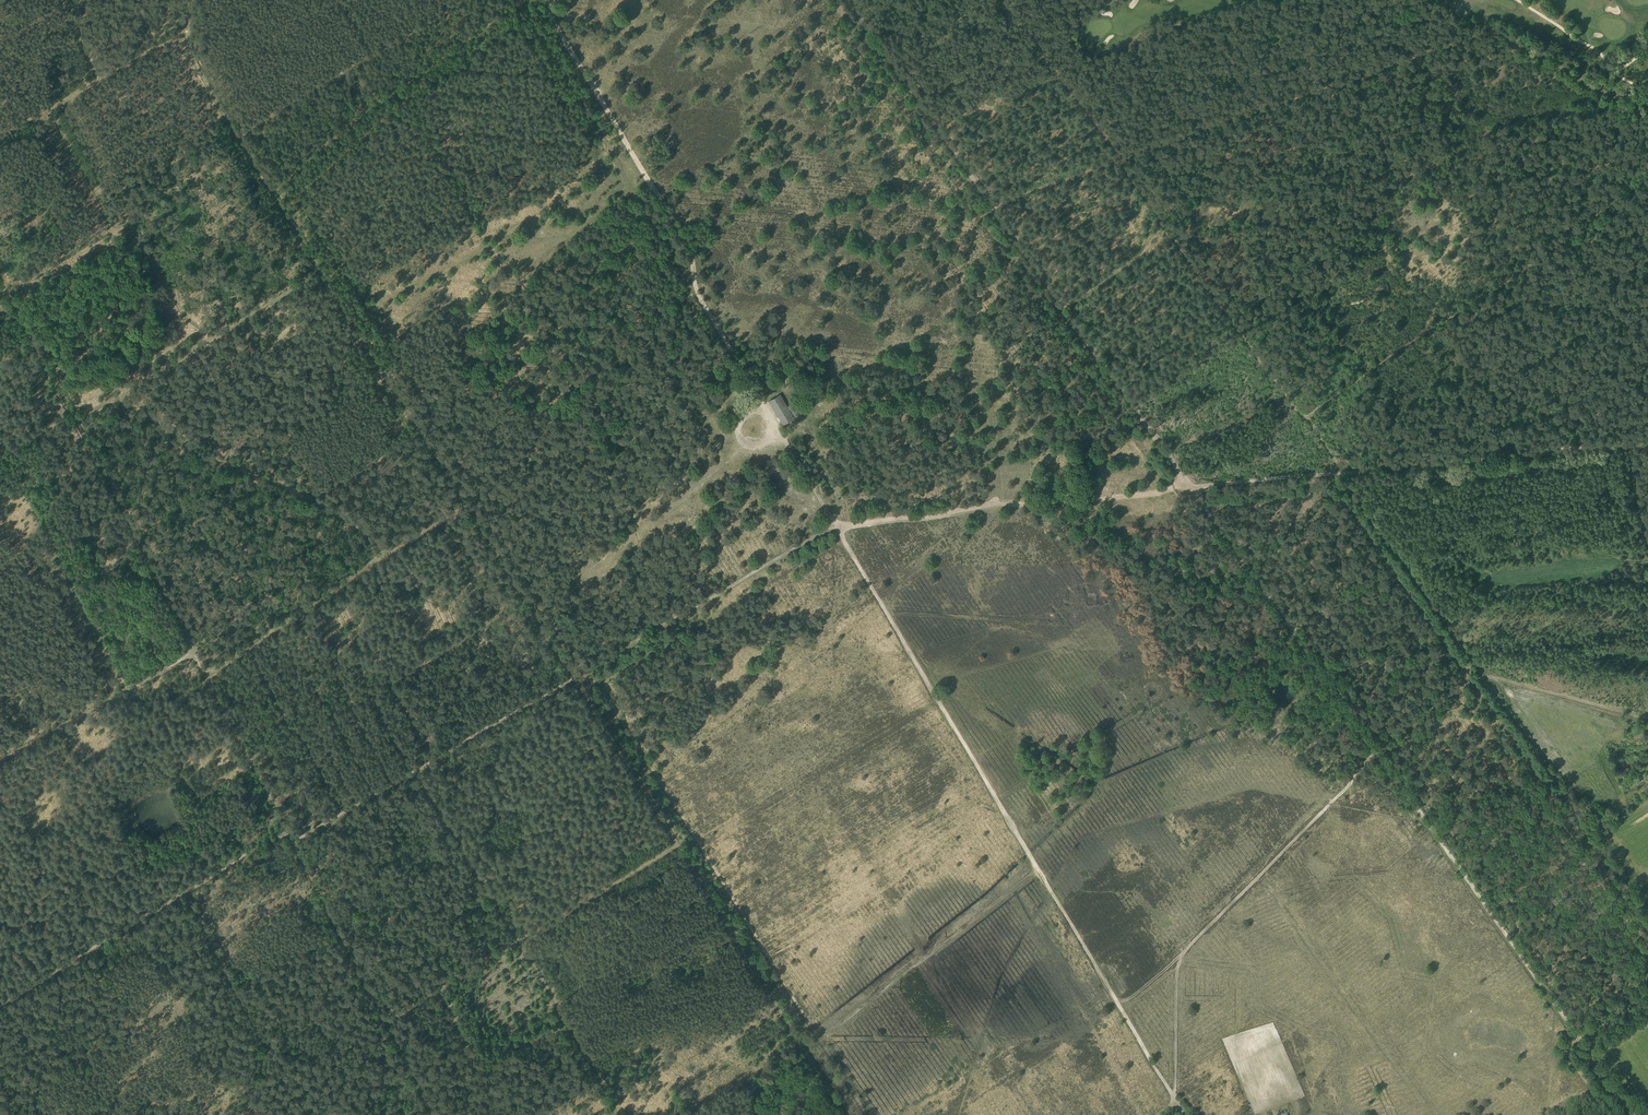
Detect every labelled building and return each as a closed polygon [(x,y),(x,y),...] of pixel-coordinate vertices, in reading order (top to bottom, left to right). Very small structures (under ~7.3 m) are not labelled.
[(1108,45),(1114,36),(1109,34),(1104,43),(1108,45)] [(797,415),(790,404),(787,406),(780,394),(769,401),(783,424),(797,415)]
